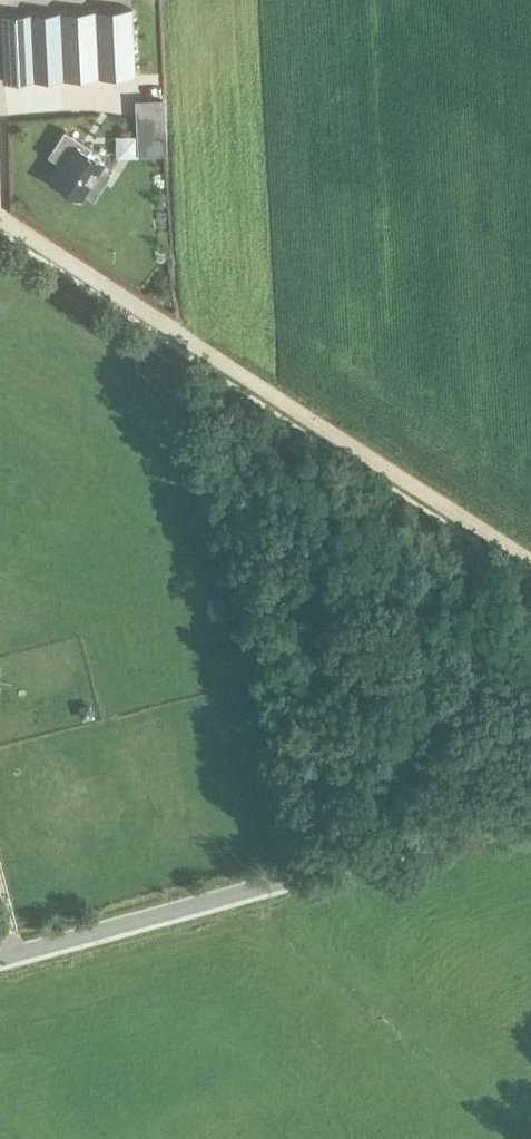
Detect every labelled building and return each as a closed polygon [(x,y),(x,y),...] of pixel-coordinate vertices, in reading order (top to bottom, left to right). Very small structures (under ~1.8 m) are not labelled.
[(0,14),(0,20),(3,83),(152,75),(147,6),(0,14)] [(137,127),(163,126),(162,108),(136,110),(137,127)] [(76,200),(79,195),(83,198),(85,194),(94,200),(111,173),(102,167),(105,162),(75,143),(52,178),(66,187),(62,192),(76,200)]
